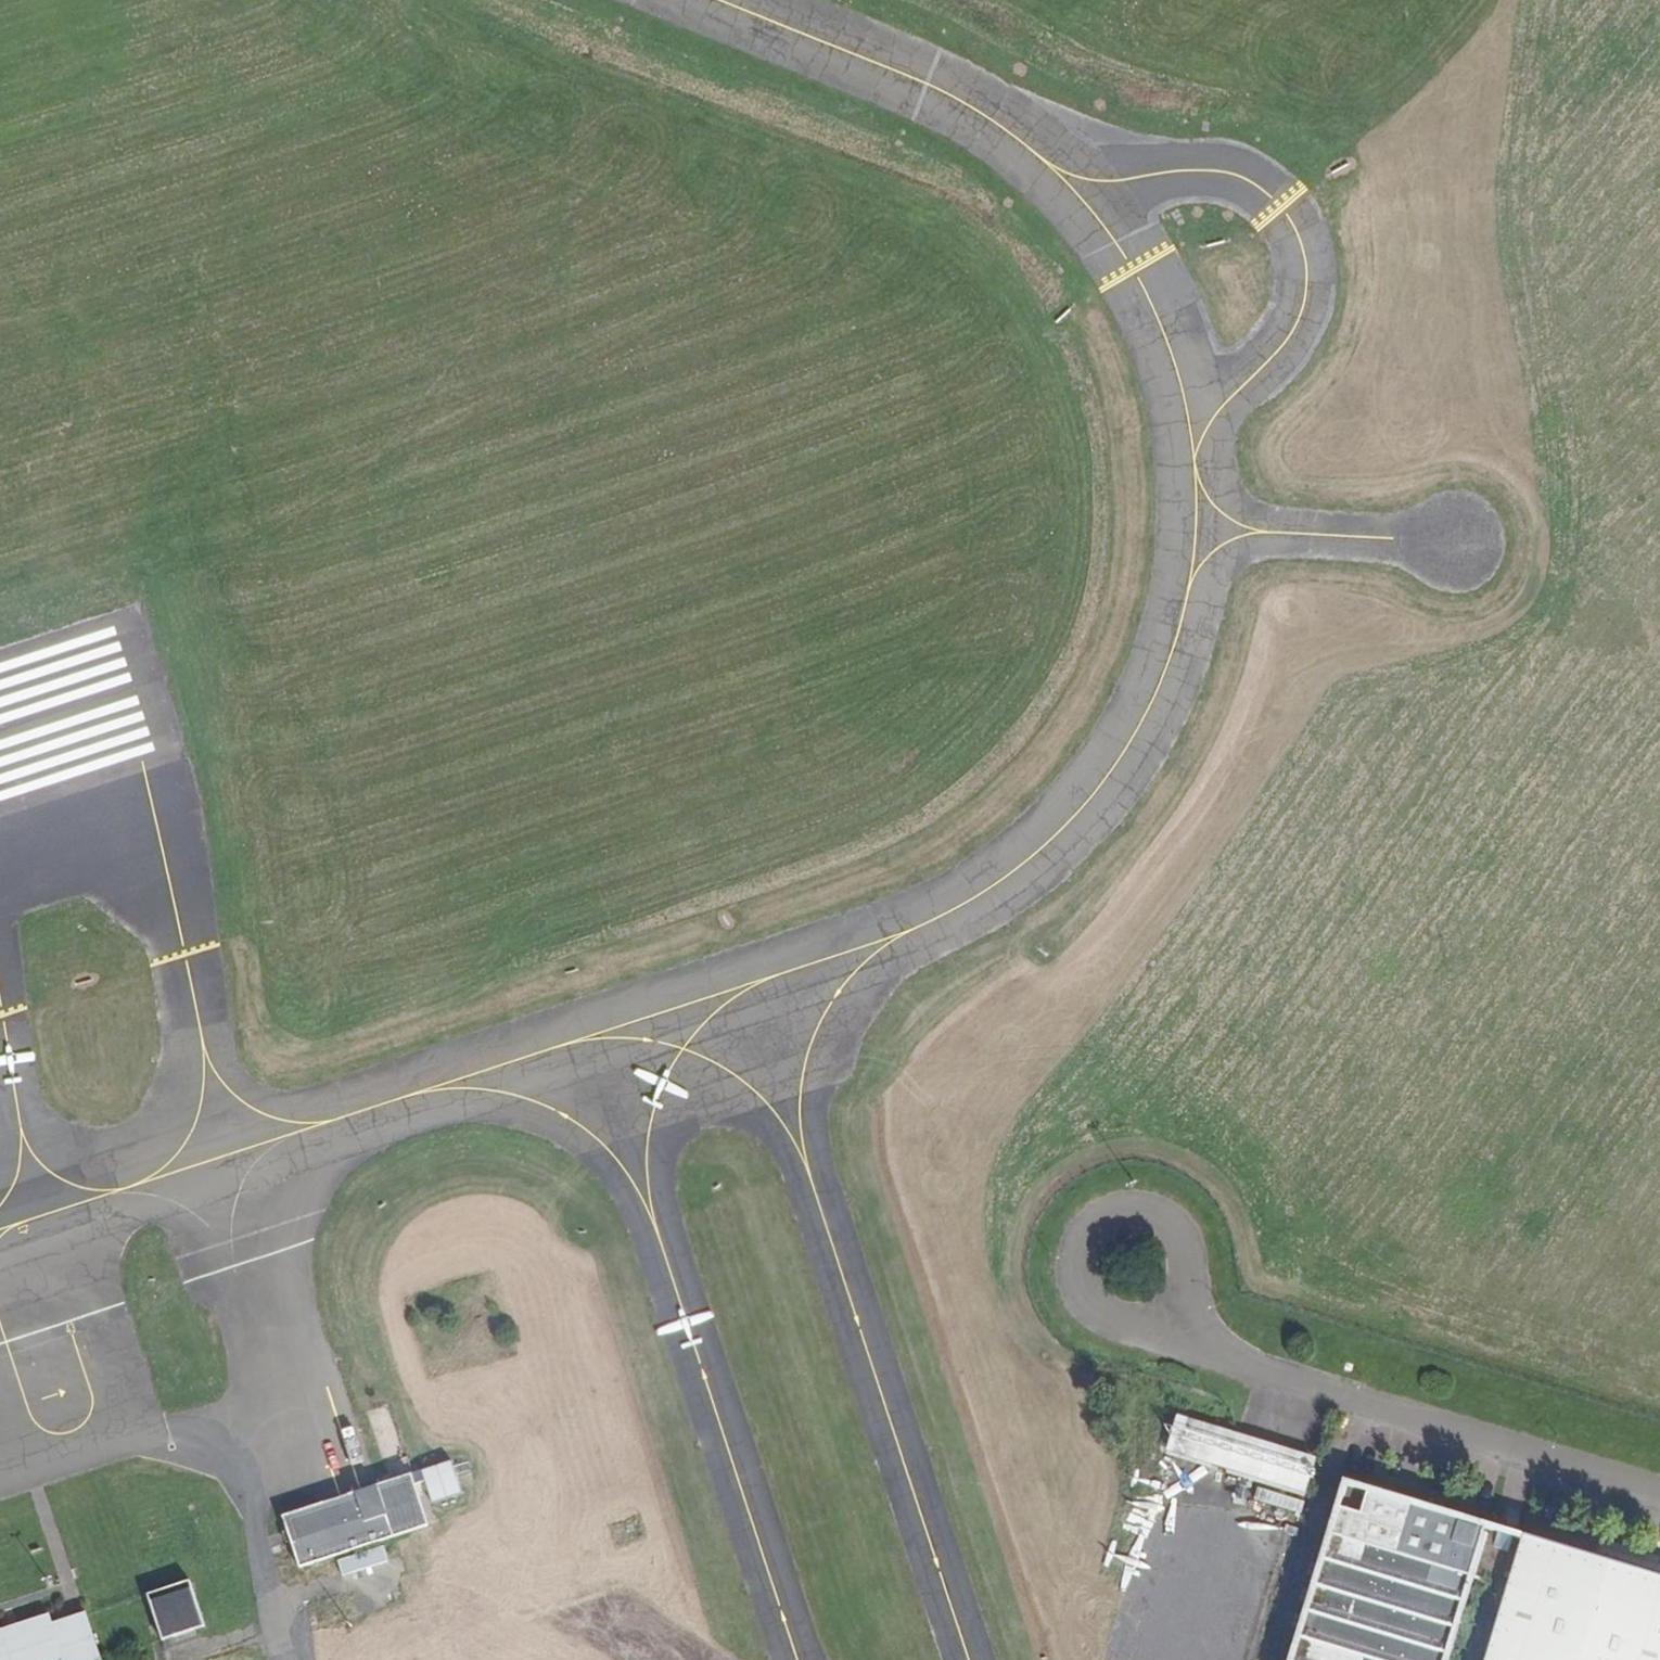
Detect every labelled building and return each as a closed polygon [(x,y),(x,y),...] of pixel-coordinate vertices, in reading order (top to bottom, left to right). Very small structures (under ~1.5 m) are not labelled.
[(1170,1452),(1174,1453),(1234,1471),(1244,1436),(1181,1418),(1170,1452)] [(1244,1436),(1234,1471),(1314,1495),(1324,1459),(1244,1436)] [(1465,1565),(1480,1514),(1329,1468),(1322,1492),(1270,1659),(1435,1659),(1465,1565)] [(303,1567),(341,1555),(377,1543),(432,1527),(411,1472),(381,1481),(286,1512),(303,1567)] [(1465,1565),(1498,1575),(1514,1524),(1505,1522),(1488,1516),(1480,1514),(1465,1565)] [(1535,1530),(1514,1524),(1498,1575),(1472,1659),(1659,1659),(1659,1568),(1535,1530)] [(191,1575),(148,1590),(165,1637),(206,1622),(191,1575)] [(87,1611),(55,1622),(51,1611),(1,1628),(0,1625),(0,1659),(105,1659),(87,1611)]
